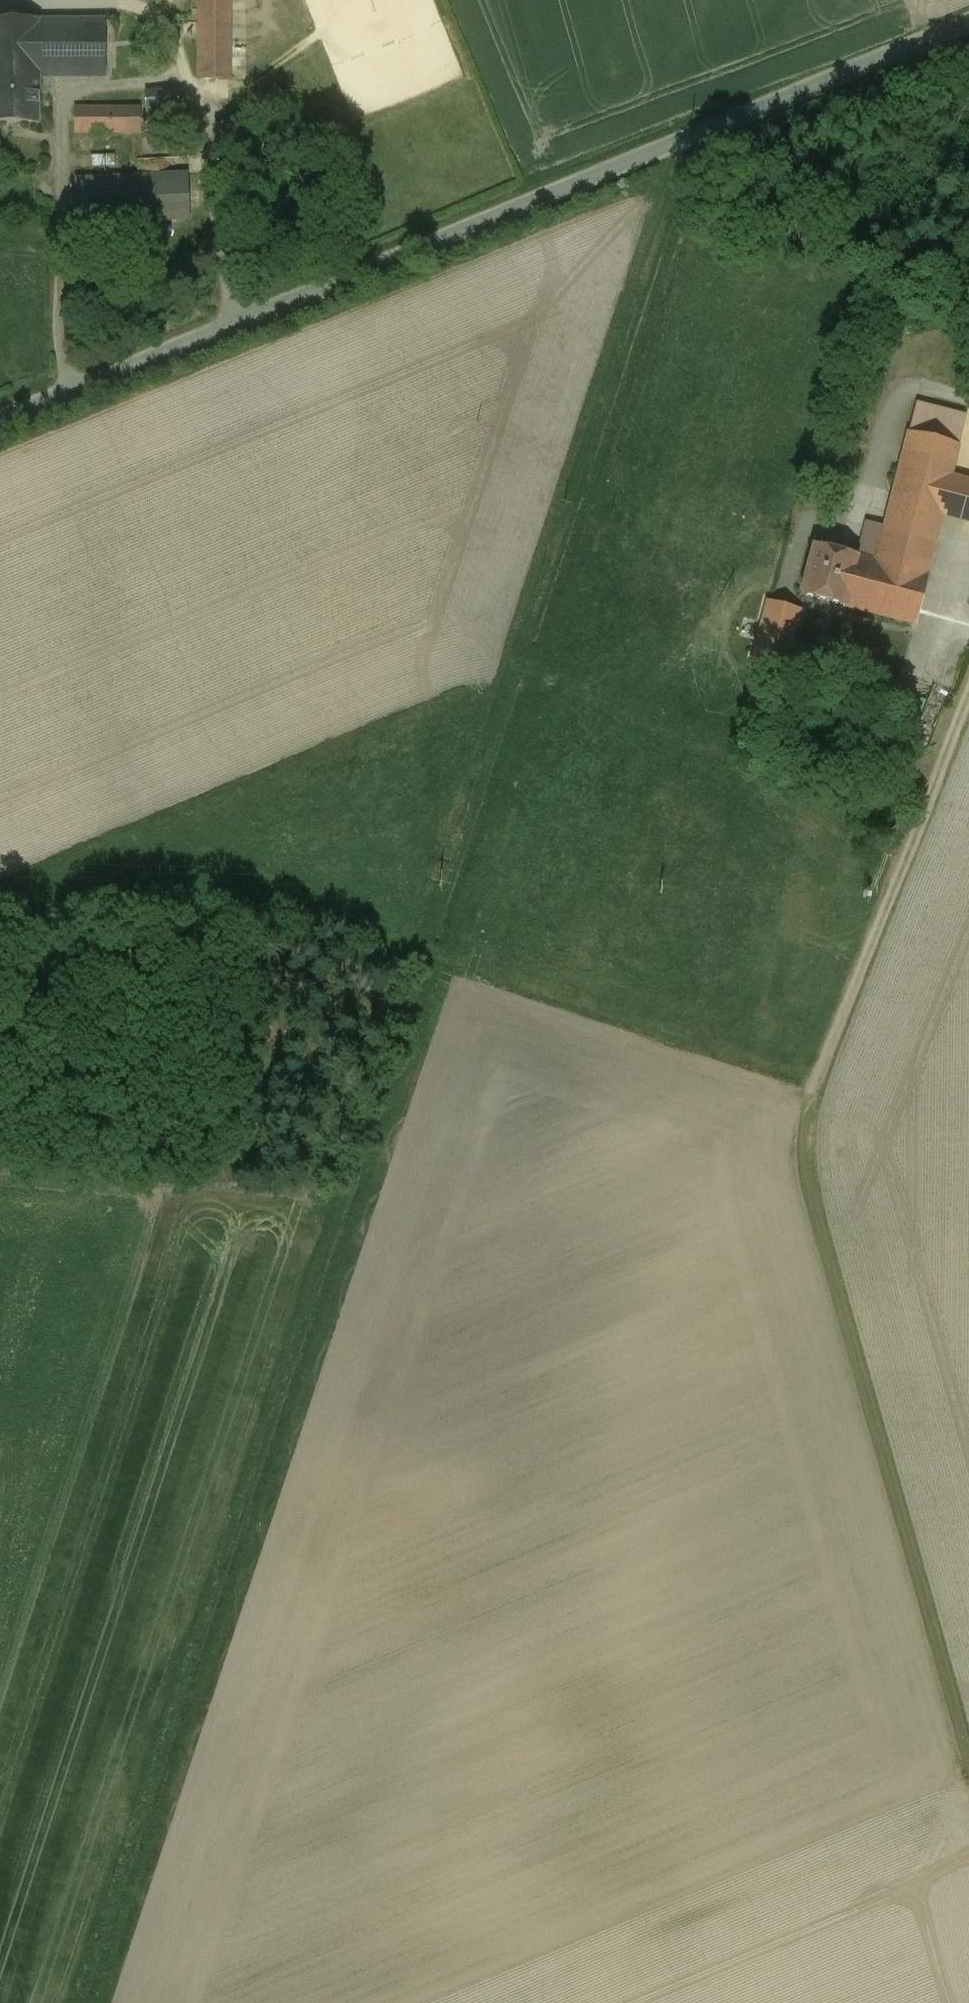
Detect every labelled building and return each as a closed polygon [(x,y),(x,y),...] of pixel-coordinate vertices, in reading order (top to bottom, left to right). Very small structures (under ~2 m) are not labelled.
[(197,81),(234,81),(235,0),(197,0),(197,81)] [(0,15),(0,122),(40,122),(39,79),(102,78),(101,14),(0,15)] [(182,89),(147,90),(148,120),(183,118),(182,89)] [(143,105),(75,104),(75,134),(143,134),(143,105)] [(190,221),(188,165),(74,170),(76,225),(190,221)] [(918,399),(888,522),(868,517),(862,545),(818,534),(804,595),(923,623),(949,517),(968,521),(968,475),(957,472),(968,423),(968,411),(918,399)] [(814,606),(757,593),(744,648),(801,661),(814,606)]
